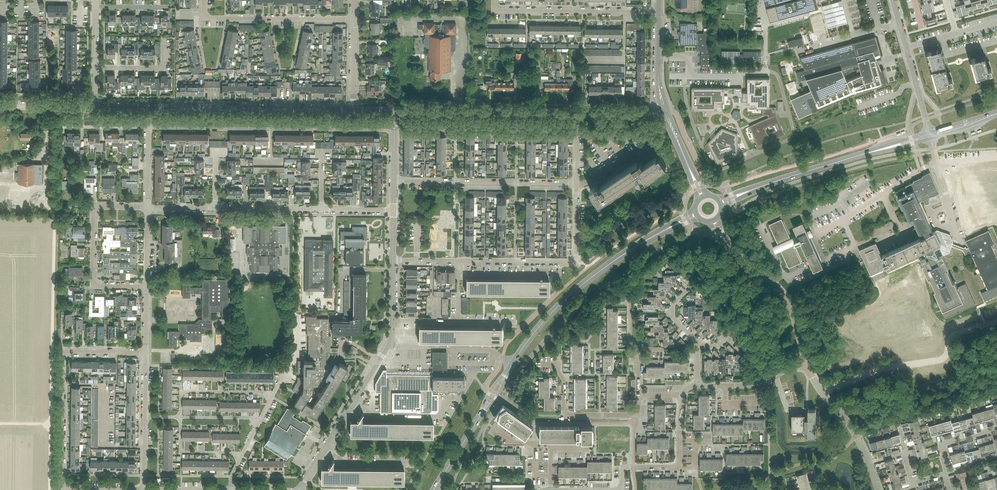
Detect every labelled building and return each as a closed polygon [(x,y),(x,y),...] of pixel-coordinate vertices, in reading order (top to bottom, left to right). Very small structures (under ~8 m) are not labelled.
[(766,8),(768,8),(771,21),(779,19),(803,12),(818,8),(816,0),(764,0),(766,8)] [(822,5),(828,28),(847,22),(841,0),(822,5)] [(921,4),(923,9),(933,6),(934,6),(933,0),(923,0),(924,3),(921,4)] [(954,14),(958,13),(958,16),(963,15),(960,4),(960,3),(956,4),(954,0),(950,0),(954,14)] [(960,4),(963,15),(967,13),(967,11),(970,10),(967,0),(966,0),(963,1),(964,3),(960,4)] [(970,10),(973,9),(974,12),(978,10),(975,0),(972,0),(971,0),(967,0),(970,10)] [(978,10),(983,9),(982,6),(985,6),(984,0),(975,0),(978,10)] [(383,4),(379,4),(370,4),(370,9),(370,15),(379,15),(379,11),(385,12),(385,8),(383,8),(383,4)] [(933,6),(923,9),(924,13),(927,13),(928,16),(932,15),(931,14),(931,12),(934,11),(933,6)] [(928,19),(926,20),(927,25),(937,22),(935,13),(931,14),(932,15),(928,16),(928,19)] [(119,23),(119,17),(116,17),(116,14),(113,14),(113,15),(109,15),(109,25),(115,25),(115,23),(119,23)] [(129,25),(129,15),(125,15),(125,14),(122,14),(122,17),(119,17),(119,23),(123,23),(123,25),(129,25)] [(138,23),(138,17),(136,17),(136,14),(132,14),(132,15),(129,15),(129,25),(134,25),(134,23),(138,23)] [(148,25),(148,15),(144,15),(144,14),(141,14),(141,17),(138,17),(138,23),(138,29),(141,29),(141,25),(142,25),(148,25)] [(157,24),(157,17),(155,17),(155,14),(151,14),(151,15),(148,15),(148,25),(153,25),(153,24),(157,24)] [(161,29),(161,25),(167,25),(167,15),(163,15),(163,14),(160,14),(160,17),(157,17),(157,24),(157,35),(160,35),(160,29),(161,29)] [(391,20),(389,20),(380,20),(380,23),(379,23),(370,23),(370,27),(371,27),(371,30),(371,31),(371,33),(370,33),(370,34),(378,34),(379,29),(382,29),(382,23),(389,23),(389,25),(391,25),(391,20)] [(450,71),(450,55),(453,51),(454,51),(454,50),(454,34),(456,34),(456,23),(445,23),(445,24),(434,24),(434,23),(424,23),(424,24),(418,24),(418,29),(424,29),(424,33),(425,33),(425,38),(423,39),(423,44),(427,48),(429,48),(429,72),(430,72),(430,79),(440,79),(440,71),(450,71)] [(712,67),(712,54),(708,54),(708,51),(709,51),(709,31),(703,31),(703,33),(697,33),(697,23),(680,23),(680,44),(697,44),(697,51),(701,51),(701,67),(712,67)] [(227,36),(237,38),(239,38),(240,35),(237,35),(238,31),(228,30),(227,36)] [(302,36),(311,38),(314,39),(315,36),(312,36),(313,32),(303,30),(302,36)] [(637,39),(644,39),(644,31),(637,31),(633,31),(633,34),(637,34),(637,39)] [(236,41),(237,38),(227,36),(226,41),(235,43),(238,44),(239,41),(236,41)] [(311,42),(311,38),(302,36),(301,42),(310,44),(313,45),(314,42),(311,42)] [(804,70),(796,73),(798,81),(806,79),(811,90),(791,99),(799,118),(819,109),(819,108),(859,91),(887,83),(885,76),(884,69),(881,70),(877,60),(881,58),(875,36),(853,43),(853,42),(799,57),(804,70)] [(804,43),(802,37),(788,41),(789,47),(804,43)] [(644,39),(637,39),(633,39),(633,41),(637,41),(637,47),(644,47),(644,39)] [(235,47),(235,43),(226,41),(225,47),(234,49),(239,50),(240,48),(235,47)] [(310,48),(310,44),(301,42),(299,48),(309,50),(312,51),(312,48),(310,48)] [(118,52),(118,44),(111,44),(111,49),(108,49),(108,58),(115,58),(115,52),(118,52)] [(125,45),(125,49),(121,49),(121,44),(118,44),(118,52),(118,55),(121,55),(121,58),(128,58),(128,45),(125,45)] [(138,55),(138,44),(134,44),(134,49),(131,49),(131,46),(128,45),(128,58),(134,58),(134,55),(138,55)] [(148,58),(148,49),(141,49),(141,44),(138,44),(138,55),(141,55),(141,58),(148,58)] [(148,49),(148,58),(155,58),(155,55),(158,55),(158,44),(155,44),(155,49),(148,49)] [(378,48),(376,48),(376,45),(368,45),(368,49),(368,55),(368,56),(376,56),(376,52),(379,52),(378,48)] [(234,53),(234,49),(225,47),(223,53),(233,55),(236,56),(236,53),(234,53)] [(644,47),(637,47),(633,47),(633,49),(637,49),(637,55),(644,55),(644,47)] [(308,53),(309,50),(299,48),(298,54),(308,56),(311,57),(311,54),(308,53)] [(939,49),(928,52),(938,88),(953,83),(952,78),(950,79),(949,75),(947,76),(939,49)] [(740,54),(740,51),(722,51),(722,63),(740,63),(740,57),(740,54)] [(761,63),(761,51),(743,51),(743,54),(740,54),(740,57),(743,57),(743,63),(761,63)] [(232,58),(233,55),(223,53),(222,59),(232,61),(235,62),(235,59),(232,58)] [(307,59),(308,56),(298,54),(297,60),(307,62),(310,63),(310,60),(307,59)] [(983,56),(972,59),(977,77),(992,72),(991,68),(989,68),(988,64),(986,65),(983,56)] [(231,64),(232,61),(222,59),(221,65),(233,68),(234,65),(231,64)] [(306,65),(307,62),(297,60),(296,66),(308,68),(309,66),(306,65)] [(375,74),(375,63),(366,63),(366,64),(367,64),(367,66),(367,68),(367,70),(366,70),(366,74),(375,74)] [(644,71),(637,71),(633,71),(633,73),(637,73),(637,79),(644,79),(644,71)] [(117,89),(118,81),(114,81),(115,75),(108,75),(108,85),(111,85),(111,89),(117,89)] [(128,85),(128,75),(121,75),(121,78),(118,78),(118,81),(117,89),(121,89),(121,84),(124,84),(124,85),(128,85)] [(138,89),(138,78),(134,78),(134,75),(128,75),(128,85),(131,85),(131,86),(134,86),(134,89),(138,89)] [(147,85),(148,75),(141,75),(141,78),(138,78),(138,89),(144,89),(144,85),(147,85)] [(157,89),(158,78),(154,78),(154,75),(148,75),(147,85),(151,85),(151,89),(157,89)] [(171,79),(168,79),(168,76),(161,75),(161,78),(158,78),(157,89),(164,89),(164,87),(171,88),(171,79)] [(489,90),(495,90),(495,79),(495,78),(485,78),(485,86),(489,86),(489,90)] [(733,88),(692,88),(692,110),(697,110),(718,110),(718,103),(725,103),(725,99),(729,99),(729,98),(734,98),(734,101),(739,101),(739,98),(741,98),(741,102),(747,102),(747,104),(754,104),(754,108),(762,108),(762,115),(768,115),(769,117),(749,126),(758,146),(785,134),(776,114),(776,107),(769,107),(769,78),(747,78),(747,91),(742,91),(742,88),(733,88)] [(544,90),(550,90),(550,79),(541,79),(541,87),(544,87),(544,90)] [(563,79),(563,90),(569,90),(569,87),(573,87),(573,79),(563,79)] [(644,79),(637,79),(633,79),(633,81),(637,81),(637,87),(644,87),(644,79)] [(382,91),(382,84),(385,84),(385,81),(378,81),(375,81),(375,86),(367,86),(367,96),(371,96),(371,94),(378,94),(378,91),(382,91)] [(644,87),(637,87),(633,87),(633,89),(637,89),(637,95),(644,95),(644,87)] [(722,128),(707,143),(717,165),(738,155),(738,134),(722,128)] [(74,146),(74,133),(67,133),(67,136),(61,136),(61,141),(71,141),(71,146),(74,146)] [(122,137),(119,137),(119,133),(112,133),(112,142),(112,146),(119,146),(119,151),(122,151),(122,137)] [(132,142),(132,133),(125,133),(125,137),(122,137),(122,151),(122,153),(126,153),(126,145),(128,145),(128,142),(132,142)] [(102,151),(102,143),(100,143),(100,134),(90,134),(90,144),(94,143),(94,147),(96,147),(96,151),(102,151)] [(261,144),(261,150),(270,148),(270,142),(268,142),(268,135),(262,134),(261,144)] [(342,144),(342,135),(335,135),(335,142),(333,142),(333,148),(342,148),(342,144)] [(648,178),(663,168),(666,166),(659,155),(647,162),(645,161),(642,163),(640,160),(601,186),(599,184),(592,188),(590,190),(591,191),(599,204),(620,190),(619,190),(639,176),(642,174),(646,180),(648,178)] [(0,171),(0,182),(16,182),(16,181),(18,181),(18,184),(42,184),(42,164),(19,164),(18,173),(16,172),(16,171),(0,171)] [(930,203),(928,198),(932,196),(932,197),(939,193),(930,172),(922,175),(923,176),(913,181),(913,182),(905,186),(906,187),(898,190),(898,191),(894,193),(902,210),(904,209),(911,225),(914,223),(921,237),(882,255),(876,242),(859,250),(871,275),(887,267),(888,268),(917,255),(941,243),(936,232),(934,233),(933,231),(933,232),(919,202),(923,200),(925,205),(930,203)] [(122,186),(122,188),(130,188),(130,192),(138,192),(138,178),(138,177),(138,174),(130,174),(130,178),(122,178),(122,186)] [(339,198),(340,190),(340,180),(344,180),(344,177),(337,177),(337,180),(337,185),(332,185),(332,190),(333,190),(333,198),(339,198)] [(96,184),(96,178),(84,178),(84,192),(93,192),(93,184),(96,184)] [(115,184),(115,178),(103,178),(103,193),(103,194),(107,194),(107,193),(112,193),(112,184),(115,184)] [(346,198),(352,198),(352,191),(356,191),(356,178),(353,178),(353,185),(350,185),(350,186),(346,186),(346,198)] [(311,185),(306,185),(302,185),(302,189),(303,189),(302,197),(310,197),(310,190),(311,190),(311,185)] [(257,191),(257,186),(249,186),(249,191),(250,191),(250,199),(257,199),(257,191)] [(790,239),(783,222),(781,219),(769,224),(778,245),(775,246),(776,249),(778,251),(780,250),(789,268),(801,262),(794,246),(801,243),(813,271),(823,267),(822,264),(809,237),(808,235),(808,234),(806,231),(802,222),(793,226),(797,236),(790,239)] [(870,238),(894,227),(892,221),(867,232),(870,238)] [(182,247),(182,239),(172,239),(172,225),(163,224),(162,247),(165,247),(165,261),(174,262),(174,247),(182,247)] [(85,226),(73,226),(73,225),(70,225),(70,226),(65,226),(65,237),(79,238),(79,241),(85,241),(85,226)] [(215,229),(215,225),(203,225),(203,233),(213,233),(213,237),(219,237),(219,229),(215,229)] [(269,226),(269,225),(260,225),(260,226),(245,225),(244,242),(249,242),(249,246),(247,246),(247,255),(249,255),(249,264),(251,264),(250,272),(278,272),(278,264),(280,264),(280,255),(282,255),(282,247),(279,247),(280,243),(285,243),(285,226),(269,226)] [(340,231),(340,238),(344,238),(345,238),(345,247),(348,247),(348,246),(350,246),(350,249),(346,249),(345,264),(353,264),(353,266),(356,266),(356,264),(363,264),(363,249),(362,249),(362,247),(364,247),(364,237),(366,237),(366,234),(367,234),(367,227),(352,226),(352,229),(354,229),(354,231),(340,231)] [(114,234),(114,228),(112,228),(112,227),(103,227),(103,234),(107,234),(107,238),(104,238),(104,241),(110,241),(110,240),(113,240),(113,234),(114,234)] [(126,234),(126,228),(126,227),(119,227),(119,228),(114,228),(114,234),(121,234),(121,240),(127,240),(128,234),(126,234)] [(130,242),(136,242),(136,239),(134,239),(134,234),(138,235),(138,227),(129,227),(129,228),(126,228),(126,234),(128,234),(127,240),(130,240),(130,242)] [(996,295),(996,257),(991,245),(995,244),(988,230),(965,241),(968,247),(966,248),(965,247),(964,247),(963,247),(951,243),(952,241),(950,237),(948,236),(948,235),(947,234),(946,234),(946,233),(945,234),(944,234),(944,235),(943,234),(943,233),(938,231),(936,232),(941,243),(917,255),(923,252),(923,254),(920,255),(923,261),(924,263),(922,264),(928,277),(930,276),(936,289),(934,290),(943,311),(942,311),(945,318),(975,304),(966,283),(957,287),(954,280),(953,281),(947,269),(949,268),(943,254),(947,253),(946,252),(949,251),(951,245),(963,250),(965,254),(970,252),(988,290),(981,293),(985,301),(996,295)] [(305,239),(304,290),(322,291),(322,292),(323,293),(324,293),(324,297),(332,297),(333,239),(319,239),(305,239)] [(120,246),(120,240),(113,240),(110,240),(110,241),(104,241),(103,241),(103,249),(104,249),(104,253),(103,253),(110,253),(110,251),(110,246),(120,246)] [(127,240),(121,240),(120,240),(120,246),(130,246),(130,251),(130,253),(137,253),(136,253),(136,249),(137,249),(137,242),(136,242),(130,242),(130,240),(127,240)] [(85,257),(85,248),(77,248),(77,245),(71,245),(71,256),(85,257)] [(120,258),(120,251),(110,251),(110,253),(103,253),(103,260),(104,260),(104,264),(102,264),(110,264),(110,262),(110,258),(120,258)] [(130,251),(120,251),(120,258),(130,258),(130,262),(130,263),(130,264),(137,265),(137,264),(136,264),(136,260),(137,261),(137,253),(130,253),(130,251)] [(120,269),(120,262),(110,262),(110,264),(102,264),(102,273),(110,273),(110,269),(120,269)] [(130,263),(130,262),(120,262),(120,269),(130,269),(130,273),(137,273),(137,265),(130,264),(130,263)] [(85,280),(85,274),(82,274),(82,267),(75,267),(75,269),(68,268),(68,276),(77,276),(77,280),(85,280)] [(681,274),(673,274),(673,270),(670,270),(667,270),(666,270),(666,274),(663,274),(663,279),(664,279),(664,281),(664,282),(676,282),(676,281),(676,279),(676,278),(676,277),(679,277),(685,282),(687,280),(681,274)] [(366,316),(366,275),(353,274),(353,284),(355,284),(354,321),(332,321),(332,322),(332,332),(362,333),(362,322),(366,322),(366,316)] [(183,281),(182,297),(190,297),(190,293),(202,293),(202,319),(199,319),(195,323),(195,324),(209,324),(209,329),(212,329),(212,319),(211,319),(211,311),(221,311),(221,318),(229,318),(229,279),(202,279),(202,287),(190,287),(190,281),(183,281)] [(549,293),(549,281),(466,280),(466,292),(549,293)] [(85,301),(85,290),(80,290),(80,287),(70,287),(70,290),(73,290),(73,301),(85,301)] [(128,296),(123,296),(123,295),(119,295),(119,297),(116,297),(116,296),(116,305),(115,316),(120,316),(127,316),(127,313),(121,313),(121,305),(127,305),(128,296)] [(104,316),(104,296),(95,296),(95,305),(99,305),(99,312),(92,312),(93,308),(89,308),(89,316),(104,316)] [(116,305),(116,296),(111,296),(111,297),(104,297),(104,296),(104,316),(109,316),(109,305),(116,305)] [(127,316),(136,316),(136,313),(132,313),(132,305),(136,305),(136,296),(132,296),(132,297),(128,297),(128,296),(127,305),(127,313),(127,316)] [(684,307),(684,316),(688,316),(688,317),(691,317),(692,318),(693,318),(693,320),(688,325),(691,327),(696,322),(695,322),(695,310),(696,310),(696,307),(696,304),(695,304),(695,305),(688,305),(688,307),(684,307)] [(881,306),(876,308),(881,317),(886,314),(881,306)] [(876,308),(872,311),(877,320),(881,317),(876,308)] [(72,317),(72,313),(65,313),(65,311),(61,311),(61,318),(64,318),(64,325),(72,325),(72,324),(72,317)] [(872,311),(867,314),(872,322),(877,320),(872,311)] [(867,314),(863,316),(868,325),(872,322),(867,314)] [(916,314),(908,319),(910,324),(919,318),(916,314)] [(317,318),(317,316),(306,316),(306,325),(307,325),(307,331),(307,334),(307,335),(308,335),(308,352),(308,354),(308,360),(308,361),(316,361),(316,360),(319,360),(319,362),(326,362),(326,352),(331,352),(331,349),(331,348),(331,342),(331,335),(328,335),(328,332),(332,332),(332,322),(329,322),(329,318),(324,318),(319,318),(317,318)] [(863,316),(858,319),(863,328),(868,325),(863,316)] [(76,317),(72,317),(72,324),(74,324),(74,331),(82,332),(82,330),(82,323),(83,323),(83,320),(76,319),(76,317)] [(919,318),(910,324),(913,328),(922,323),(919,318)] [(858,319),(853,322),(858,330),(863,328),(858,319)] [(107,330),(107,338),(115,338),(115,336),(118,336),(118,334),(118,324),(118,321),(115,321),(115,323),(115,326),(108,326),(108,323),(104,323),(104,330),(107,330)] [(137,330),(137,326),(134,326),(134,322),(125,322),(124,326),(128,326),(127,338),(135,338),(135,330),(137,330)] [(93,330),(93,326),(87,326),(87,323),(83,323),(82,323),(82,330),(85,330),(85,338),(93,338),(93,330)] [(104,330),(104,326),(98,326),(98,323),(93,323),(93,326),(93,330),(96,330),(96,338),(104,338),(104,330)] [(922,323),(913,328),(916,333),(924,328),(922,323)] [(195,324),(187,324),(179,324),(179,331),(169,331),(169,346),(177,347),(177,339),(190,339),(190,341),(201,341),(201,333),(205,333),(205,329),(209,329),(209,324),(195,324)] [(848,324),(842,327),(847,337),(849,336),(850,338),(852,336),(852,335),(853,334),(848,324)] [(419,328),(419,340),(501,341),(501,329),(419,328)] [(924,328),(916,333),(918,337),(927,332),(924,328)] [(927,332),(918,337),(921,342),(930,337),(927,332)] [(851,339),(848,340),(851,347),(859,344),(856,337),(853,338),(852,336),(850,338),(851,339)] [(930,337),(921,342),(923,346),(934,345),(930,337)] [(673,341),(673,339),(673,338),(661,338),(662,338),(662,341),(661,341),(661,345),(679,346),(681,348),(686,343),(681,338),(677,343),(674,343),(674,342),(673,341)] [(908,340),(901,341),(902,349),(909,348),(909,345),(911,345),(910,342),(908,342),(908,340)] [(894,345),(892,345),(893,348),(895,348),(895,350),(902,349),(901,341),(894,342),(894,345)] [(859,344),(851,347),(854,354),(857,352),(857,354),(860,353),(859,351),(862,350),(859,344)] [(885,344),(878,347),(881,354),(888,351),(887,349),(889,348),(888,345),(886,346),(885,344)] [(873,352),(871,353),(872,355),(874,355),(875,357),(881,354),(878,347),(872,350),(873,352)] [(446,368),(446,353),(433,353),(433,368),(446,368)] [(866,354),(856,358),(859,364),(869,360),(868,358),(869,357),(868,354),(866,355),(866,354)] [(303,373),(303,377),(298,377),(297,377),(297,382),(292,390),(300,395),(298,397),(294,404),(301,409),(303,410),(303,411),(304,413),(305,414),(307,414),(308,413),(316,418),(339,381),(340,382),(340,381),(344,376),(343,375),(345,371),(347,367),(344,365),(340,363),(337,366),(335,364),(331,362),(329,365),(326,362),(319,362),(319,360),(316,360),(316,361),(308,361),(308,360),(304,360),(304,361),(298,361),(297,373),(303,373)] [(432,376),(432,377),(386,376),(386,369),(383,369),(375,383),(375,392),(380,392),(380,412),(436,413),(438,411),(438,397),(439,397),(442,394),(446,394),(447,394),(452,394),(458,394),(459,394),(460,394),(461,394),(462,393),(463,392),(464,391),(464,389),(464,378),(441,378),(432,378),(432,376)] [(508,426),(524,437),(532,427),(513,414),(512,413),(513,412),(502,404),(493,417),(507,427),(508,426)] [(996,417),(996,414),(994,407),(993,407),(986,409),(989,419),(990,423),(991,425),(995,424),(993,418),(996,417)] [(293,416),(295,413),(287,408),(277,424),(276,424),(276,423),(264,446),(286,459),(296,446),(298,446),(297,447),(311,425),(303,420),(301,422),(293,416)] [(805,414),(792,414),(792,431),(805,431),(805,430),(808,430),(808,436),(816,436),(816,409),(808,409),(808,418),(806,418),(805,418),(805,414)] [(990,423),(989,419),(986,409),(979,411),(982,421),(986,420),(988,426),(991,425),(990,423)] [(978,422),(982,421),(979,411),(972,413),(973,416),(975,423),(976,426),(977,430),(980,429),(978,422)] [(362,423),(362,415),(363,413),(362,414),(360,414),(358,414),(358,418),(357,418),(357,420),(357,421),(358,421),(358,423),(350,423),(350,434),(433,435),(433,424),(362,423)] [(976,426),(975,423),(973,416),(966,418),(968,428),(970,432),(970,434),(974,433),(972,427),(976,426)] [(970,432),(968,428),(966,418),(958,420),(961,430),(965,429),(967,435),(970,434),(970,432)] [(918,427),(920,427),(918,419),(901,424),(902,428),(909,426),(910,429),(918,427)] [(951,422),(951,419),(943,421),(946,431),(953,429),(951,422)] [(958,431),(961,430),(958,420),(951,422),(953,429),(956,439),(959,438),(958,431)] [(665,429),(665,421),(655,421),(655,426),(654,426),(654,430),(660,430),(660,429),(665,429)] [(939,433),(946,431),(943,421),(936,423),(939,433)] [(935,434),(939,433),(936,423),(929,425),(933,442),(937,441),(935,434)] [(591,426),(580,426),(580,441),(591,441),(591,426)] [(920,434),(918,427),(910,429),(911,433),(904,435),(905,438),(920,434)] [(577,428),(539,428),(539,439),(578,439),(578,436),(578,428),(577,428)] [(894,446),(902,444),(899,434),(891,436),(894,446)] [(914,444),(922,441),(920,434),(905,438),(906,442),(913,440),(914,444)] [(887,448),(894,446),(891,436),(884,438),(887,448)] [(989,443),(988,438),(987,436),(984,437),(985,439),(986,444),(989,454),(996,452),(993,442),(989,443)] [(986,444),(985,439),(984,437),(980,438),(982,445),(979,446),(981,456),(989,454),(986,444)] [(880,450),(887,448),(884,438),(877,440),(880,450)] [(882,457),(881,454),(880,450),(877,440),(870,442),(872,452),(876,451),(878,458),(882,457)] [(979,446),(975,447),(973,440),(969,441),(970,443),(972,450),(974,458),(981,456),(979,446)] [(909,453),(926,448),(924,441),(922,441),(914,444),(915,448),(908,449),(909,453)] [(918,458),(928,455),(926,448),(909,453),(910,456),(917,454),(918,458)] [(965,452),(964,450),(957,452),(960,462),(967,460),(965,452)] [(967,460),(974,458),(972,450),(965,452),(967,460)] [(953,464),(960,462),(957,452),(950,454),(953,464)] [(894,466),(892,459),(885,461),(887,468),(894,466)] [(333,470),(333,461),(334,460),(332,461),(331,461),(329,461),(329,465),(328,465),(328,467),(328,468),(329,467),(328,470),(321,469),(321,481),(404,482),(404,470),(333,470)] [(896,470),(904,467),(903,464),(901,464),(894,466),(887,468),(889,476),(897,473),(896,470)] [(968,478),(966,470),(965,470),(956,473),(957,477),(950,479),(951,482),(953,482),(958,480),(968,478)] [(985,475),(984,472),(981,473),(982,480),(979,481),(981,489),(985,489),(989,489),(986,479),(985,475)] [(891,483),(901,480),(899,473),(897,473),(889,476),(891,483)] [(989,489),(996,487),(993,477),(986,479),(989,489)] [(960,488),(968,486),(970,485),(968,478),(958,480),(960,488)] [(902,483),(906,482),(905,479),(891,483),(893,489),(894,489),(903,487),(902,483)]
